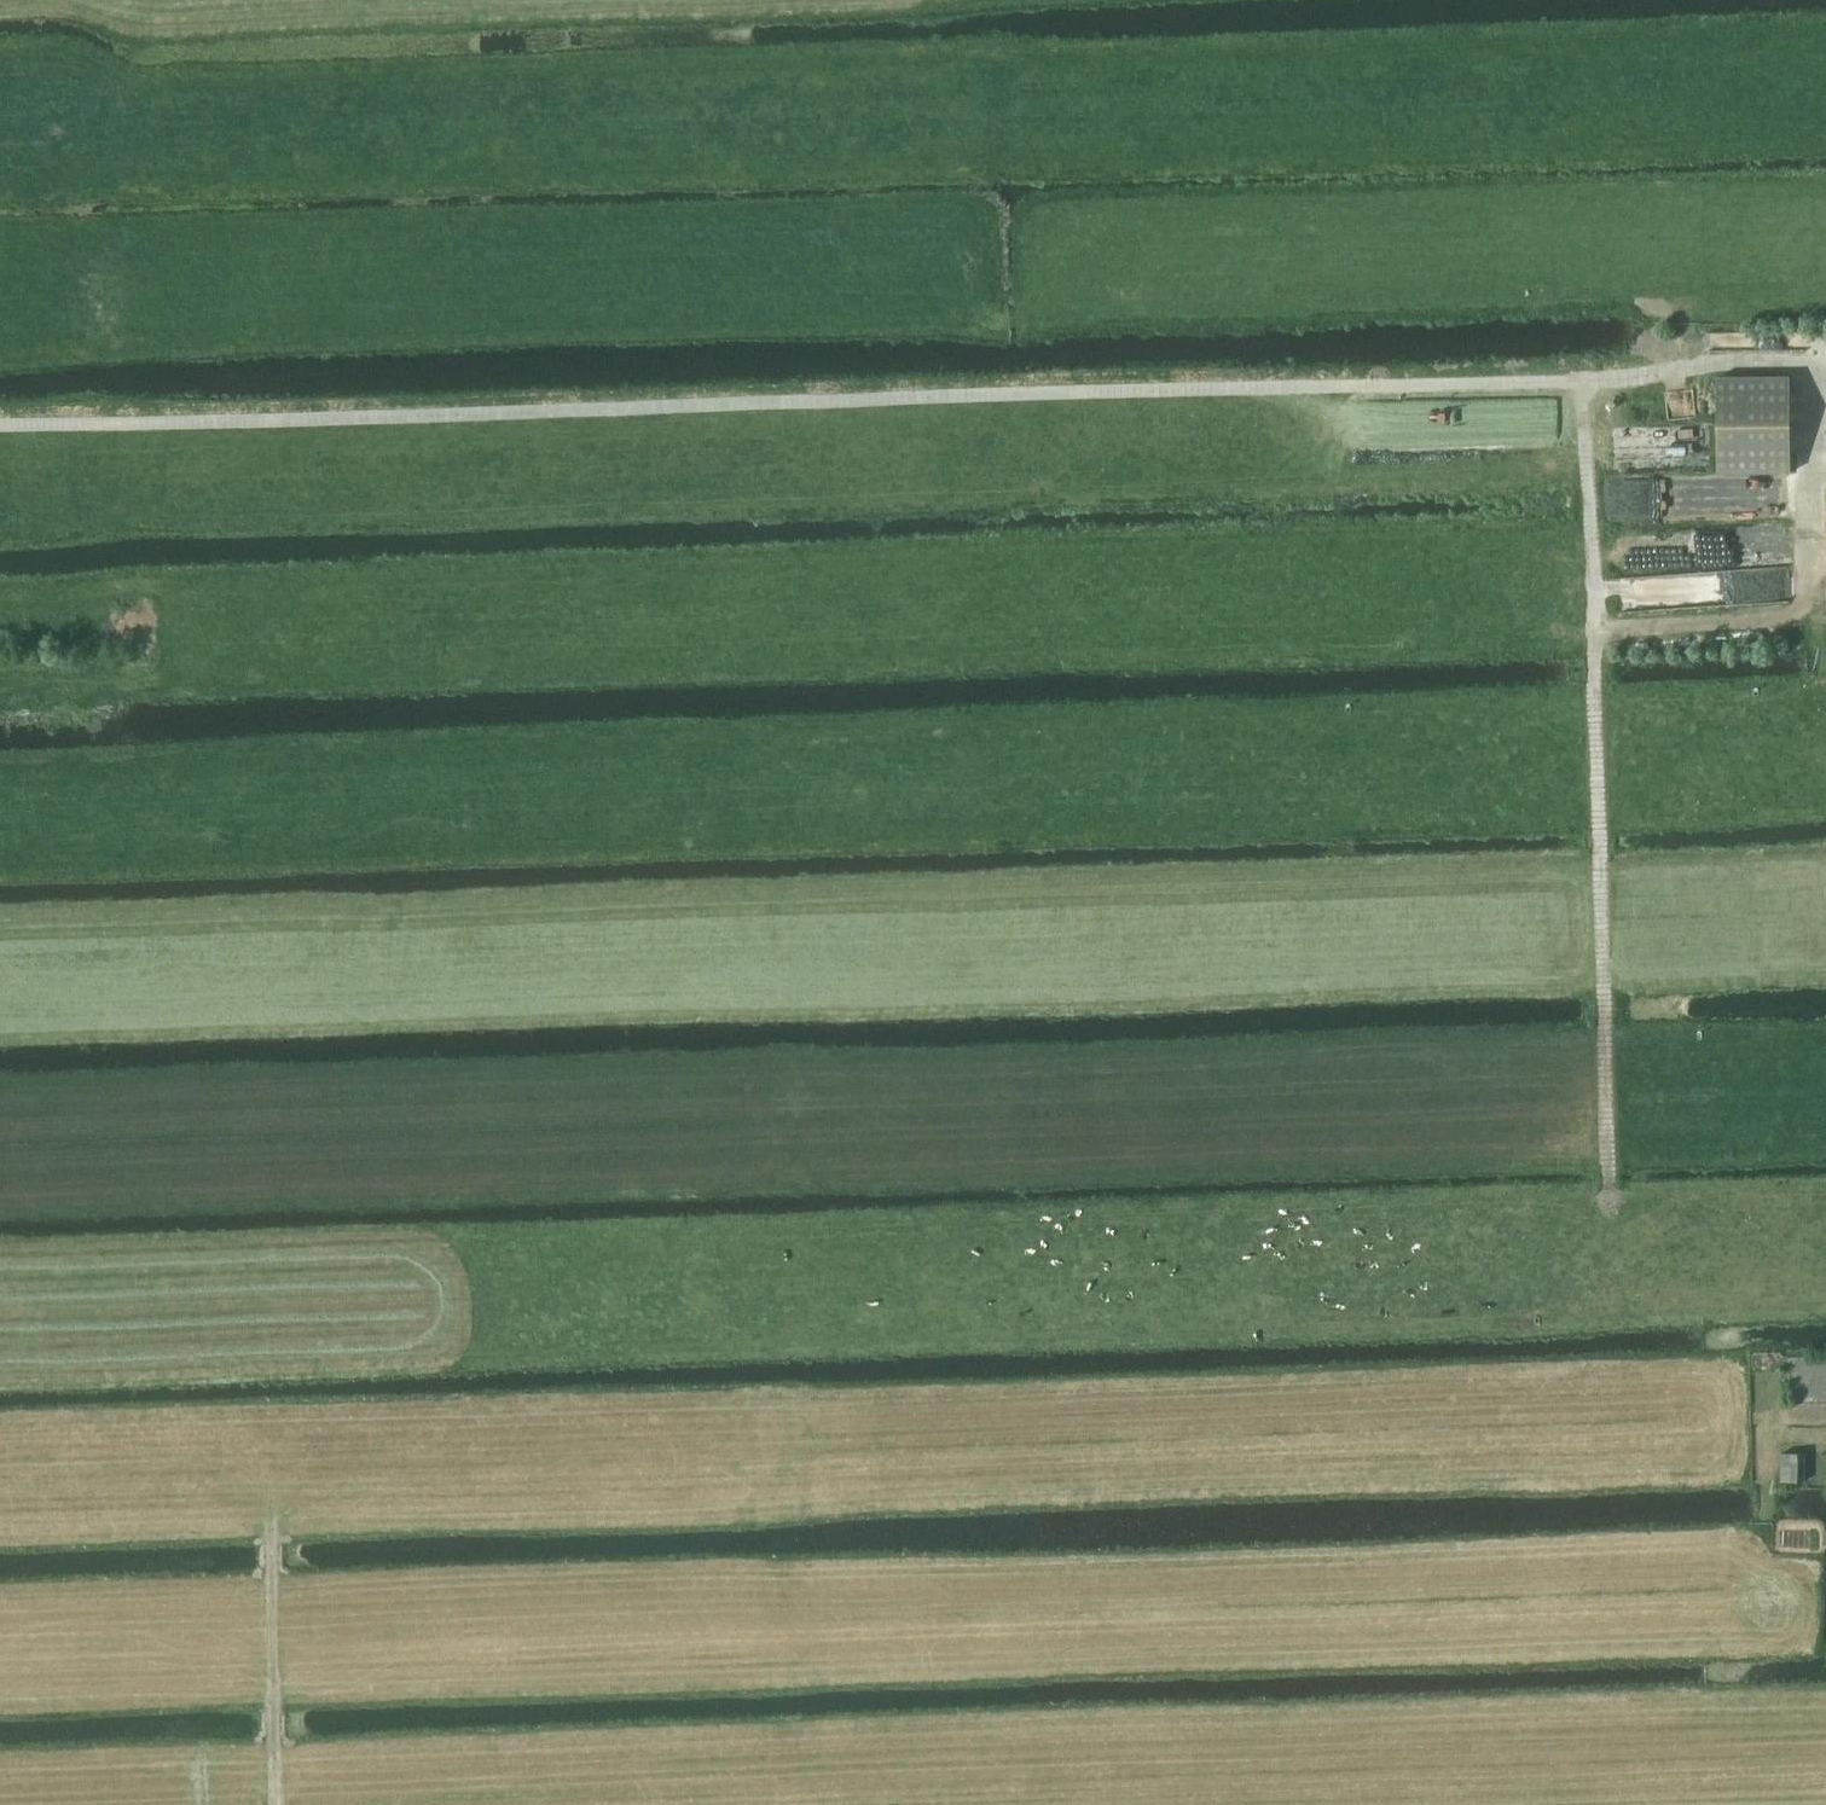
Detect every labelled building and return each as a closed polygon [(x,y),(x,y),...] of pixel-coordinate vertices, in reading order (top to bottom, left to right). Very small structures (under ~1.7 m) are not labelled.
[(1719,472),(1792,471),(1791,375),(1717,376),(1719,472)] [(1806,1481),(1806,1452),(1782,1452),(1781,1481),(1806,1481)]
